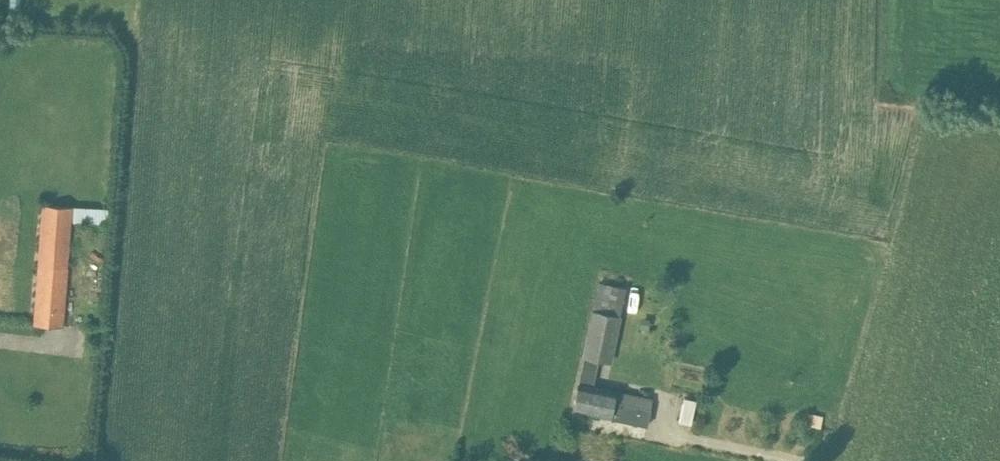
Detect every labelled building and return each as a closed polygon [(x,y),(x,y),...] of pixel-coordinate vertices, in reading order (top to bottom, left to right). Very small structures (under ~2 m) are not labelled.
[(34,324),(37,324),(64,326),(74,206),(43,204),(34,324)] [(624,353),(630,325),(604,320),(597,351),(588,349),(582,377),(592,380),(591,386),(622,392),(625,380),(638,383),(644,357),(624,353)] [(489,457),(464,452),(462,460),(489,460),(489,457)]
